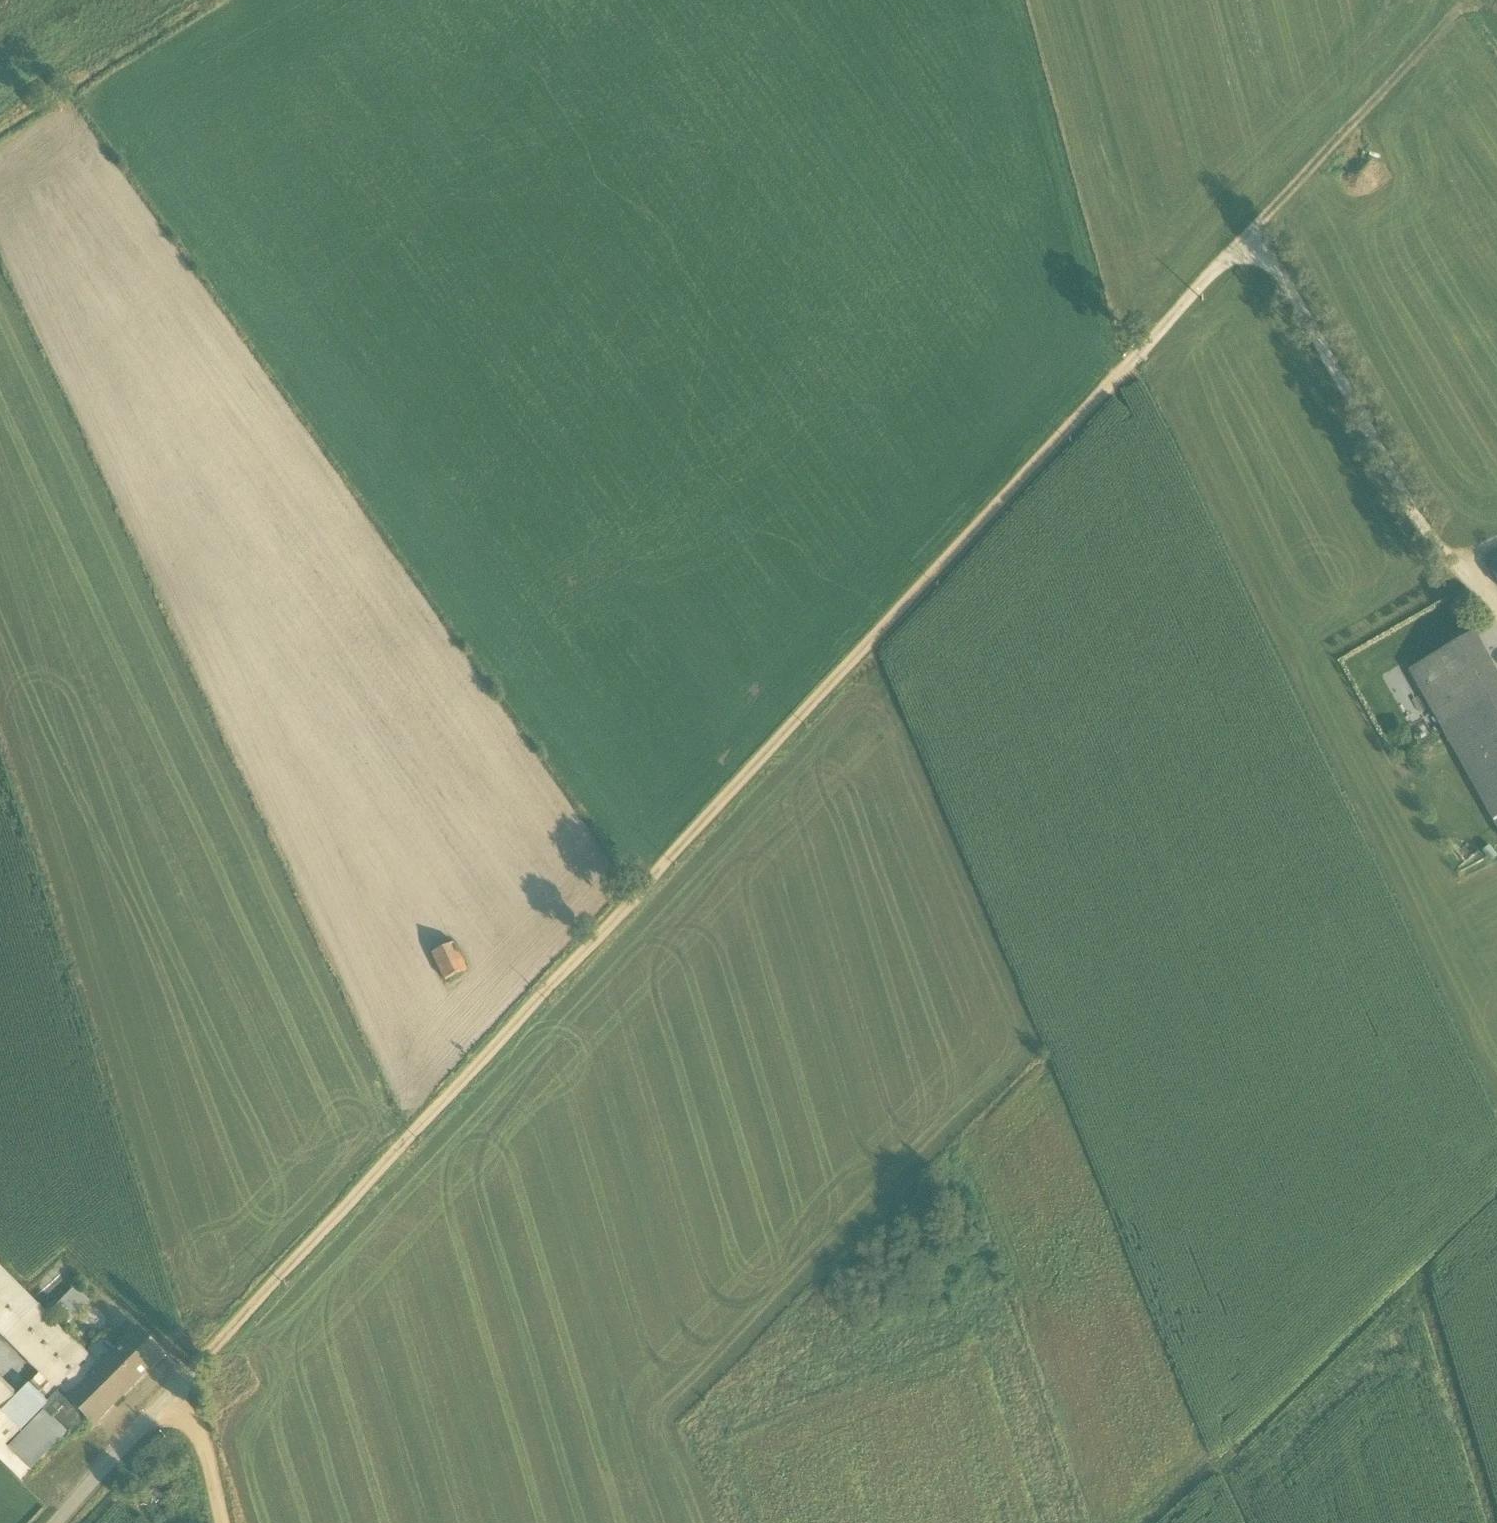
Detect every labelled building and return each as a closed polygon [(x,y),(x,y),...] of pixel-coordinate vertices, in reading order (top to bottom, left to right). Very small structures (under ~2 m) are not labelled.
[(1488,563),(1496,578),(1496,558),(1488,563)] [(1407,671),(1496,836),(1496,673),(1476,634),(1407,671)] [(453,958),(435,965),(445,988),(462,981),(453,958)] [(47,1384),(83,1418),(95,1430),(159,1363),(131,1337),(115,1354),(106,1345),(90,1362),(63,1337),(90,1309),(75,1294),(49,1321),(0,1274),(0,1339),(47,1384)] [(83,1418),(47,1384),(27,1406),(0,1380),(0,1457),(24,1480),(83,1418)]
